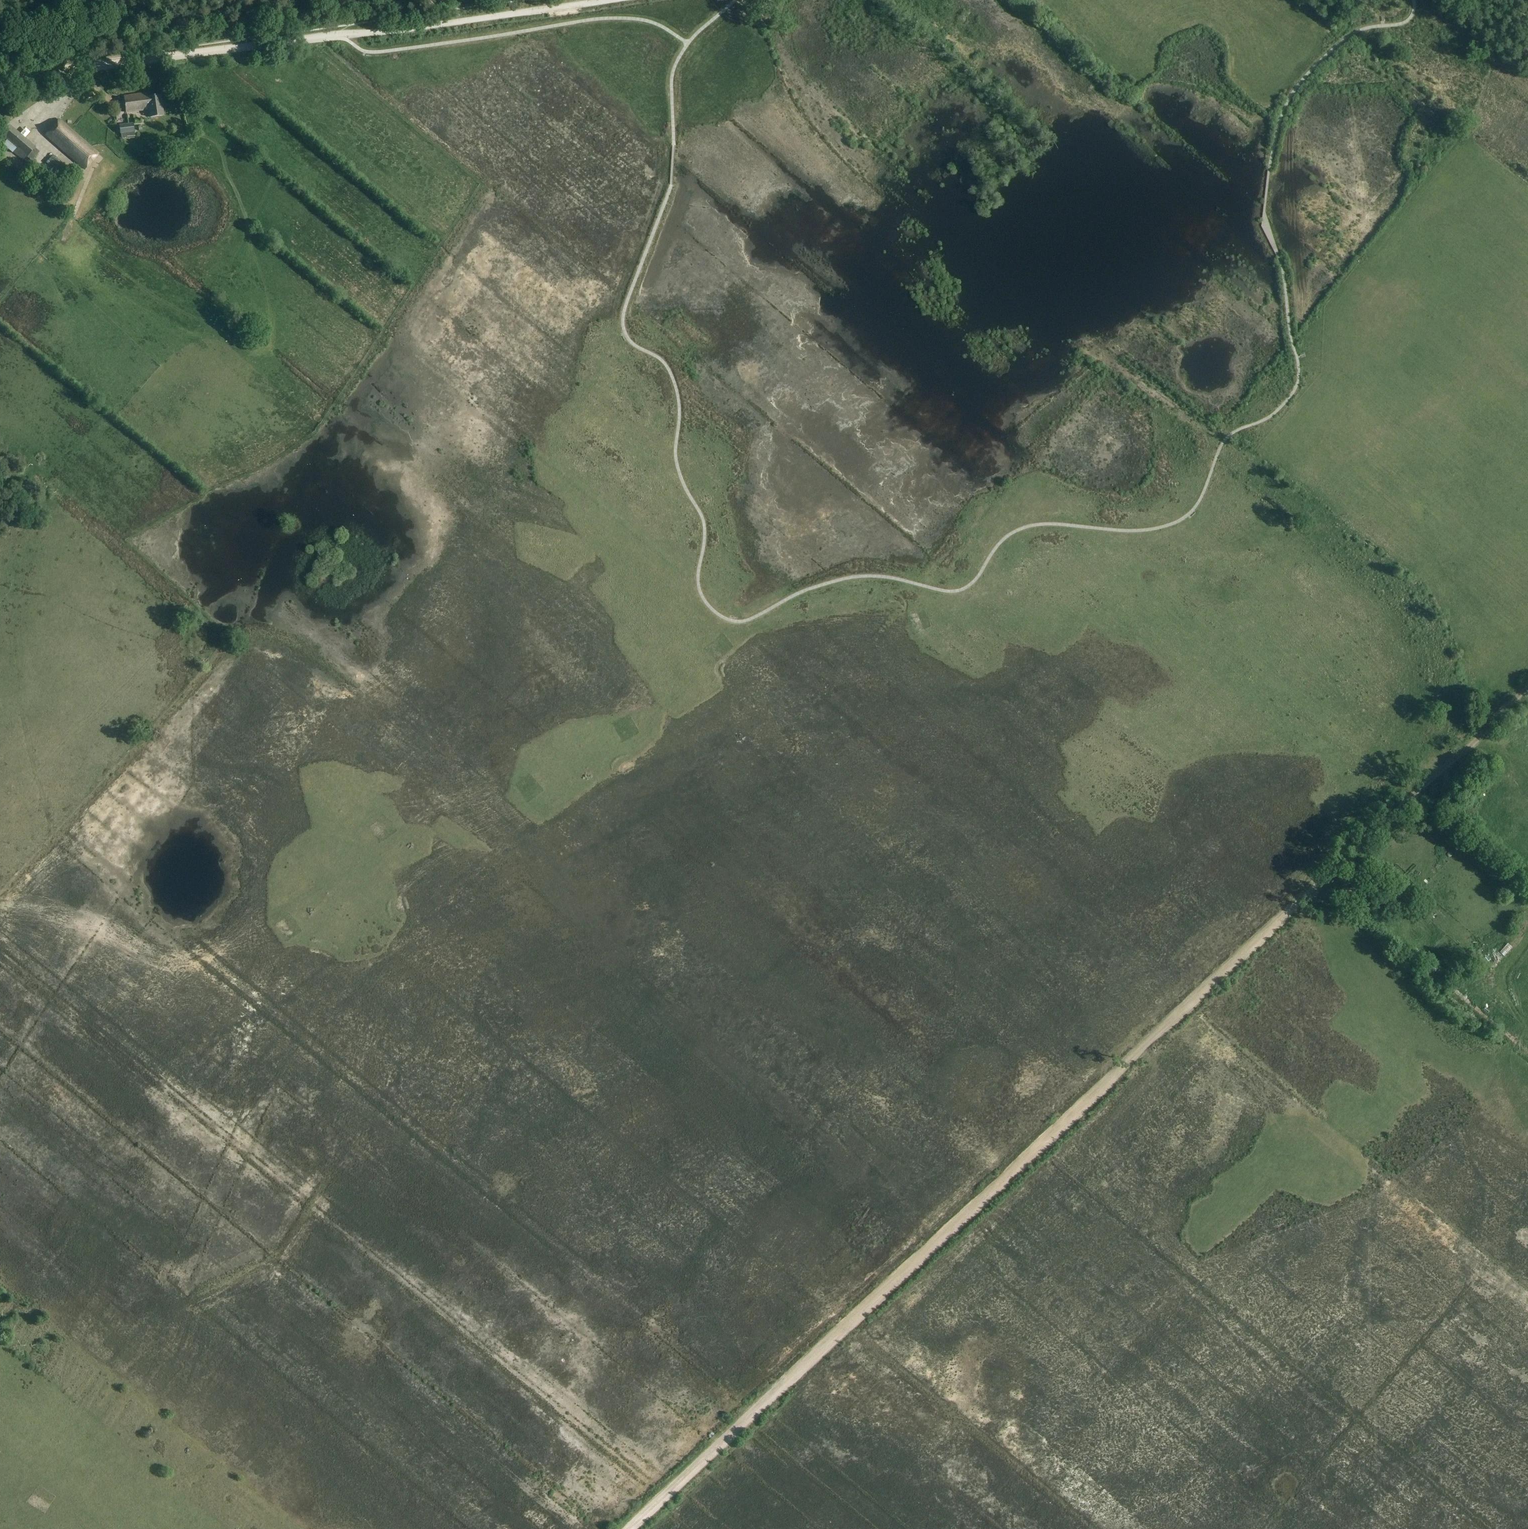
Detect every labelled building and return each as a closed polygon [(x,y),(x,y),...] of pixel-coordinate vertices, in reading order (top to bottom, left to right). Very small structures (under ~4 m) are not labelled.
[(147,94),(125,97),(127,112),(149,109),(150,117),(163,116),(160,96),(147,98),(147,94)] [(47,136),(86,170),(99,154),(71,129),(60,120),(47,136)] [(134,124),(119,125),(120,134),(134,133),(134,124)] [(24,161),(35,148),(10,126),(0,138),(0,140),(24,161)] [(183,146),(174,155),(182,163),(191,154),(183,146)] [(59,160),(53,165),(49,160),(41,168),(51,179),(65,166),(59,160)] [(1514,977),(1519,980),(1520,980),(1523,973),(1518,970),(1514,977)]
